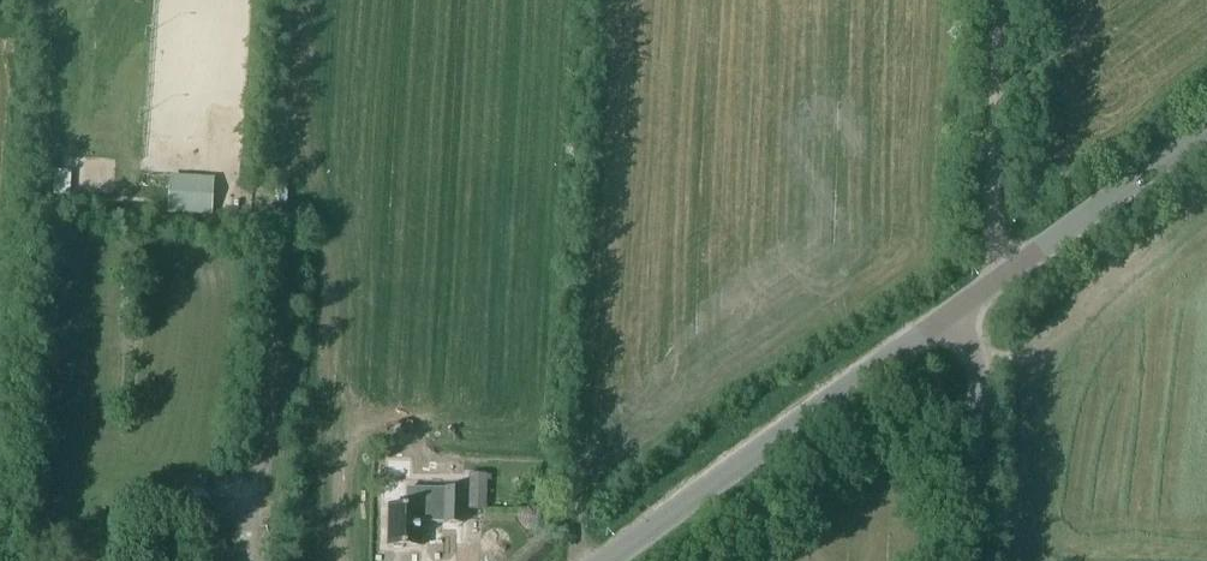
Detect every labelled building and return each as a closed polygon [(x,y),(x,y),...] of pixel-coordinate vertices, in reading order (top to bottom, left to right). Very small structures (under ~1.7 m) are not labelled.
[(168,174),(168,211),(213,212),(214,175),(168,174)] [(470,506),(487,507),(488,471),(472,470),(470,506)] [(388,505),(388,545),(393,545),(393,548),(403,548),(403,545),(421,545),(421,523),(421,519),(429,519),(429,521),(446,522),(445,523),(462,524),(463,489),(443,489),(443,490),(404,489),(404,506),(388,505)] [(541,498),(540,514),(551,514),(552,502),(552,498),(541,498)]
